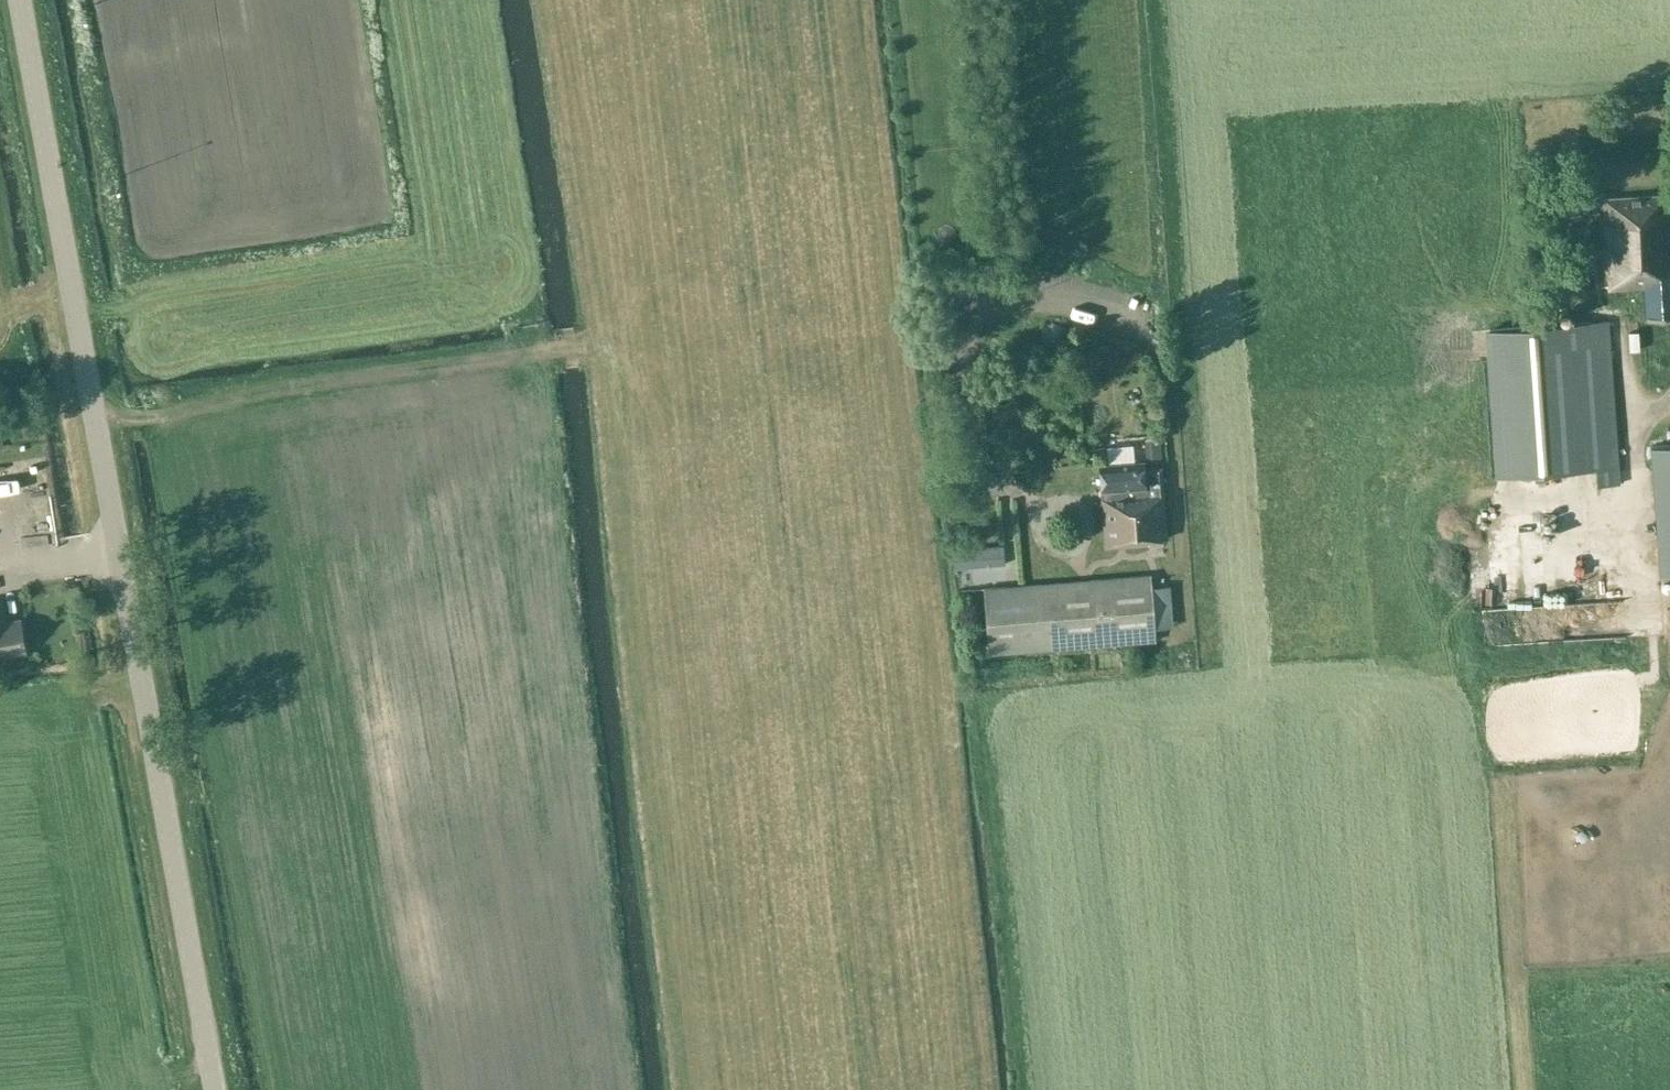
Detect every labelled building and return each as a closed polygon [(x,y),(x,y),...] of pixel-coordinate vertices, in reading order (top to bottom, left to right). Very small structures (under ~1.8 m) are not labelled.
[(1666,192),(1603,197),(1604,220),(1599,220),(1603,285),(1606,285),(1623,284),(1624,290),(1644,288),(1646,317),(1669,315),(1669,197),(1669,192),(1666,193),(1666,192)] [(1606,319),(1489,328),(1499,473),(1595,467),(1596,484),(1618,482),(1606,319)] [(1161,462),(1159,439),(1144,441),(1146,463),(1161,462)] [(1648,446),(1654,520),(1657,575),(1669,574),(1669,444),(1648,446)] [(1143,468),(1143,460),(1099,464),(1101,490),(1104,489),(1105,498),(1101,498),(1105,547),(1148,544),(1148,541),(1166,539),(1161,467),(1143,468)] [(1528,526),(1492,528),(1495,595),(1531,594),(1528,526)] [(1001,577),(999,551),(952,554),(953,569),(972,568),(972,574),(982,573),(983,578),(1001,577)] [(1155,639),(1151,574),(984,586),(988,651),(1155,639)] [(26,651),(20,619),(5,622),(2,601),(0,601),(0,656),(26,651)]
